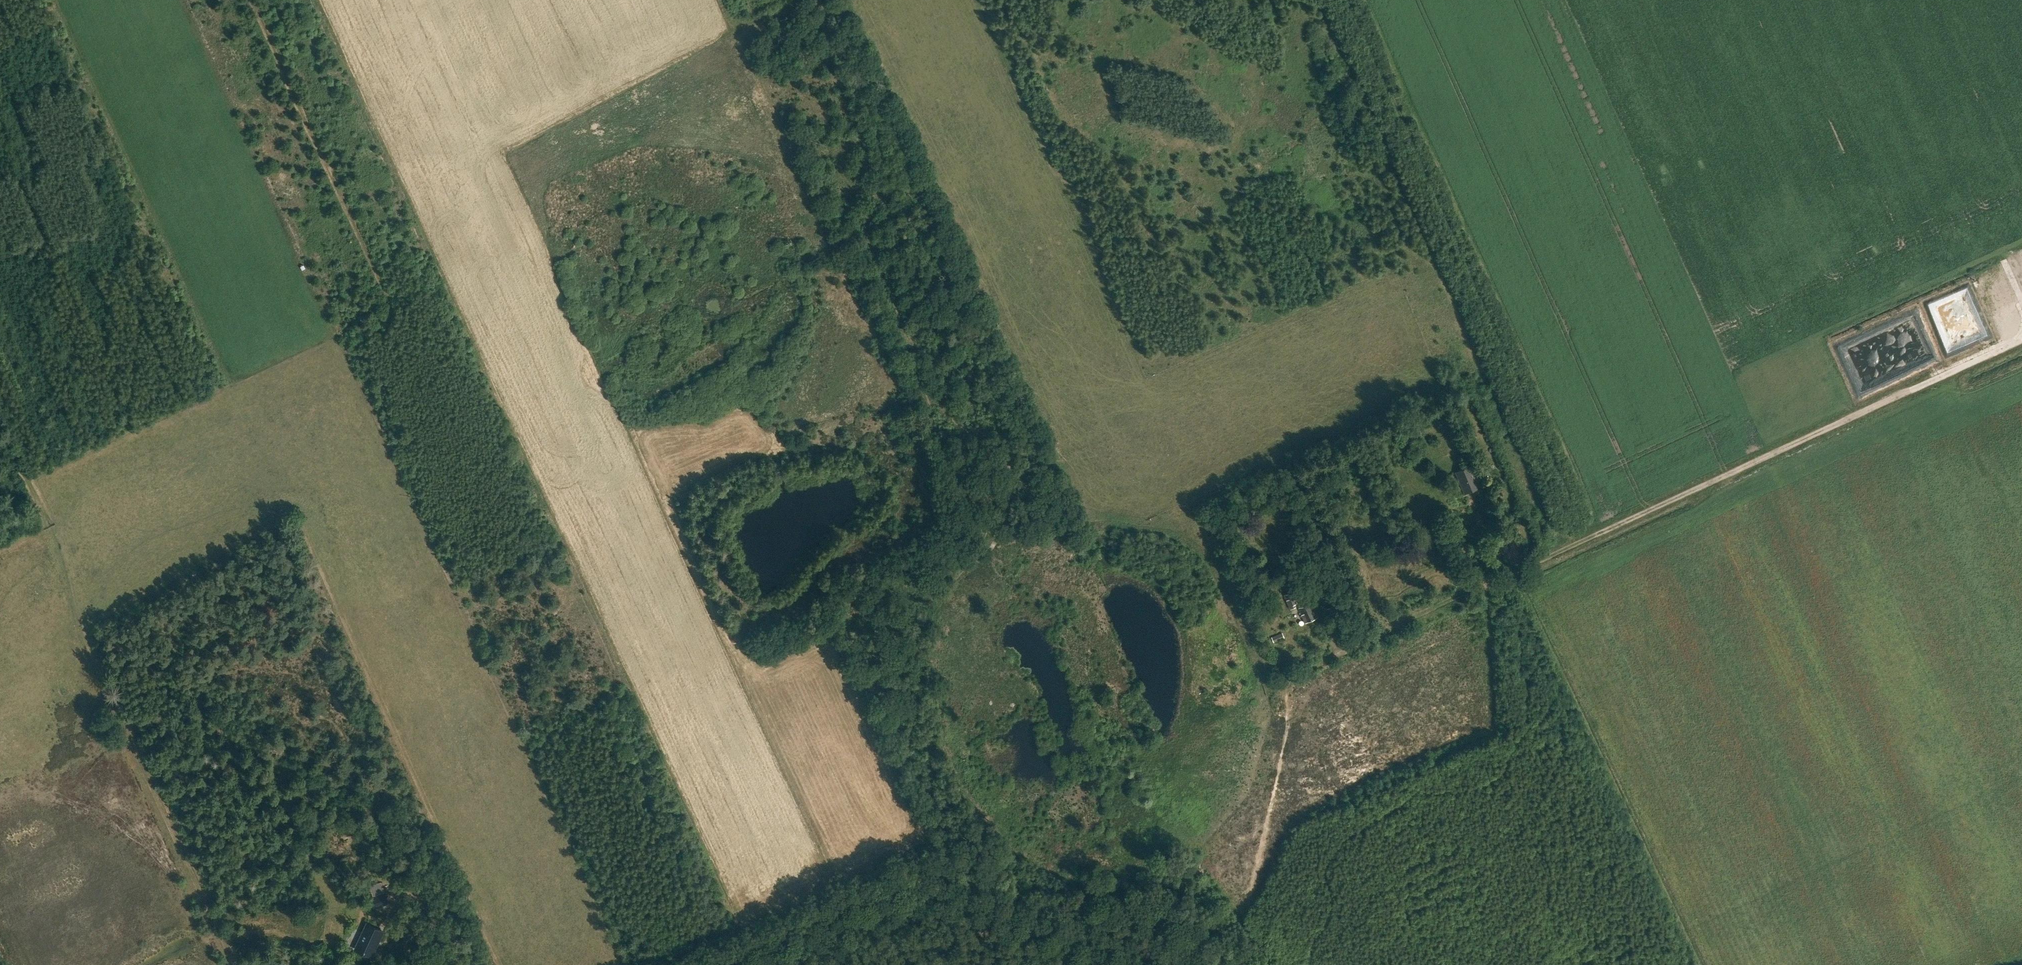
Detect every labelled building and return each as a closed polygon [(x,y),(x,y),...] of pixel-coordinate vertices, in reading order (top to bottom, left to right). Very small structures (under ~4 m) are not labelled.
[(1455,471),(1463,492),(1482,485),(1478,477),(1476,478),(1471,465),(1455,471)] [(1283,593),(1290,608),(1294,607),(1293,604),(1297,603),(1294,597),(1295,597),(1292,590),(1283,593)] [(1317,616),(1310,602),(1298,607),(1305,622),(1317,616)] [(1271,636),(1274,642),(1285,637),(1282,631),(1271,636)] [(386,893),(371,898),(374,907),(388,903),(386,893)] [(367,927),(365,953),(382,954),(384,928),(367,927)]
